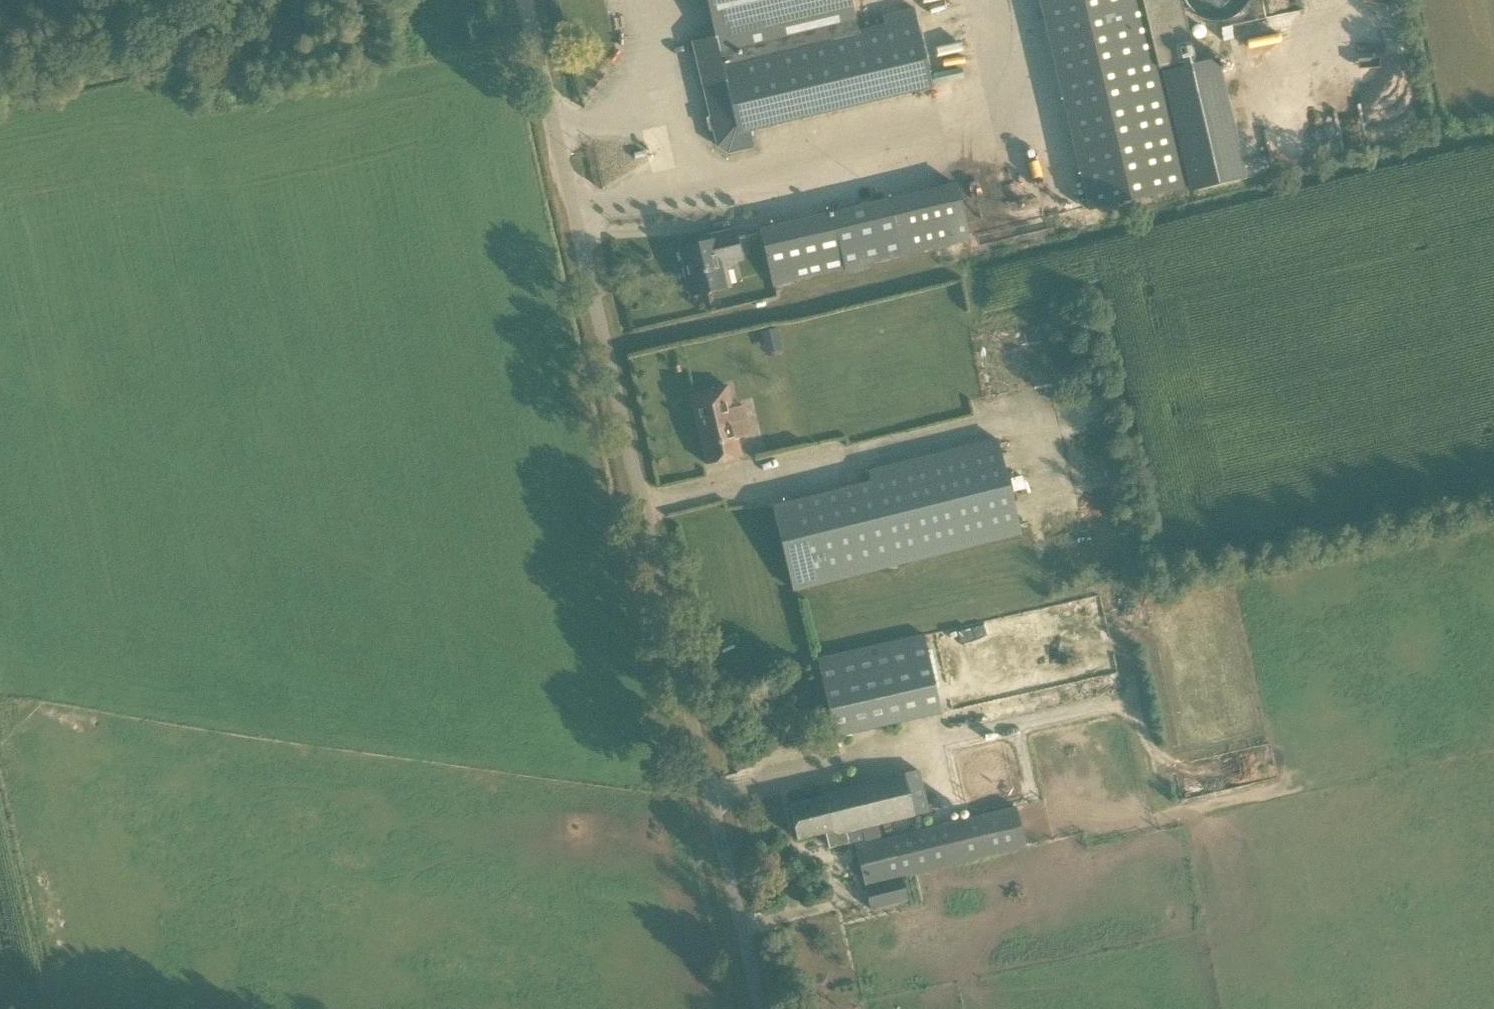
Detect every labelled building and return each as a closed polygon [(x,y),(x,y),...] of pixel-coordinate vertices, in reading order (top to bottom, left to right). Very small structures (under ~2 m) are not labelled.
[(728,152),(753,146),(750,131),(735,68),(860,39),(851,0),(706,0),(715,37),(693,42),(718,146),(728,152)] [(1179,0),(1040,0),(1090,211),(1187,188),(1158,68),(1193,60),(1179,0)] [(1182,1),(1184,4),(1186,6),(1187,9),(1190,11),(1192,13),(1194,15),(1197,17),(1200,18),(1203,19),(1206,20),(1209,21),(1212,21),(1215,22),(1218,21),(1221,21),(1224,20),(1227,19),(1230,18),(1233,17),(1236,15),(1238,13),(1241,11),(1243,9),(1245,6),(1246,4),(1248,1),(1248,0),(1182,0),(1182,1)] [(1216,60),(1163,73),(1191,192),(1244,179),(1216,60)] [(916,139),(917,164),(948,162),(947,137),(916,139)] [(758,228),(772,287),(969,241),(955,182),(758,228)] [(691,293),(692,295),(730,286),(724,262),(720,263),(717,254),(740,248),(735,230),(697,239),(699,244),(681,249),(685,267),(688,267),(694,292),(691,293)] [(970,339),(984,397),(1053,382),(1040,323),(970,339)] [(760,332),(766,355),(782,351),(776,328),(760,332)] [(690,394),(707,465),(742,456),(731,408),(733,408),(728,386),(690,394)] [(773,507),(794,591),(1021,534),(997,438),(867,470),(870,483),(773,507)] [(869,678),(930,664),(924,634),(816,659),(835,738),(880,728),(869,678)] [(824,797),(790,805),(798,840),(825,833),(829,848),(880,835),(877,826),(930,814),(919,769),(824,793),(824,797)] [(855,847),(864,885),(871,910),(907,902),(902,877),(1025,848),(1015,807),(855,847)]
